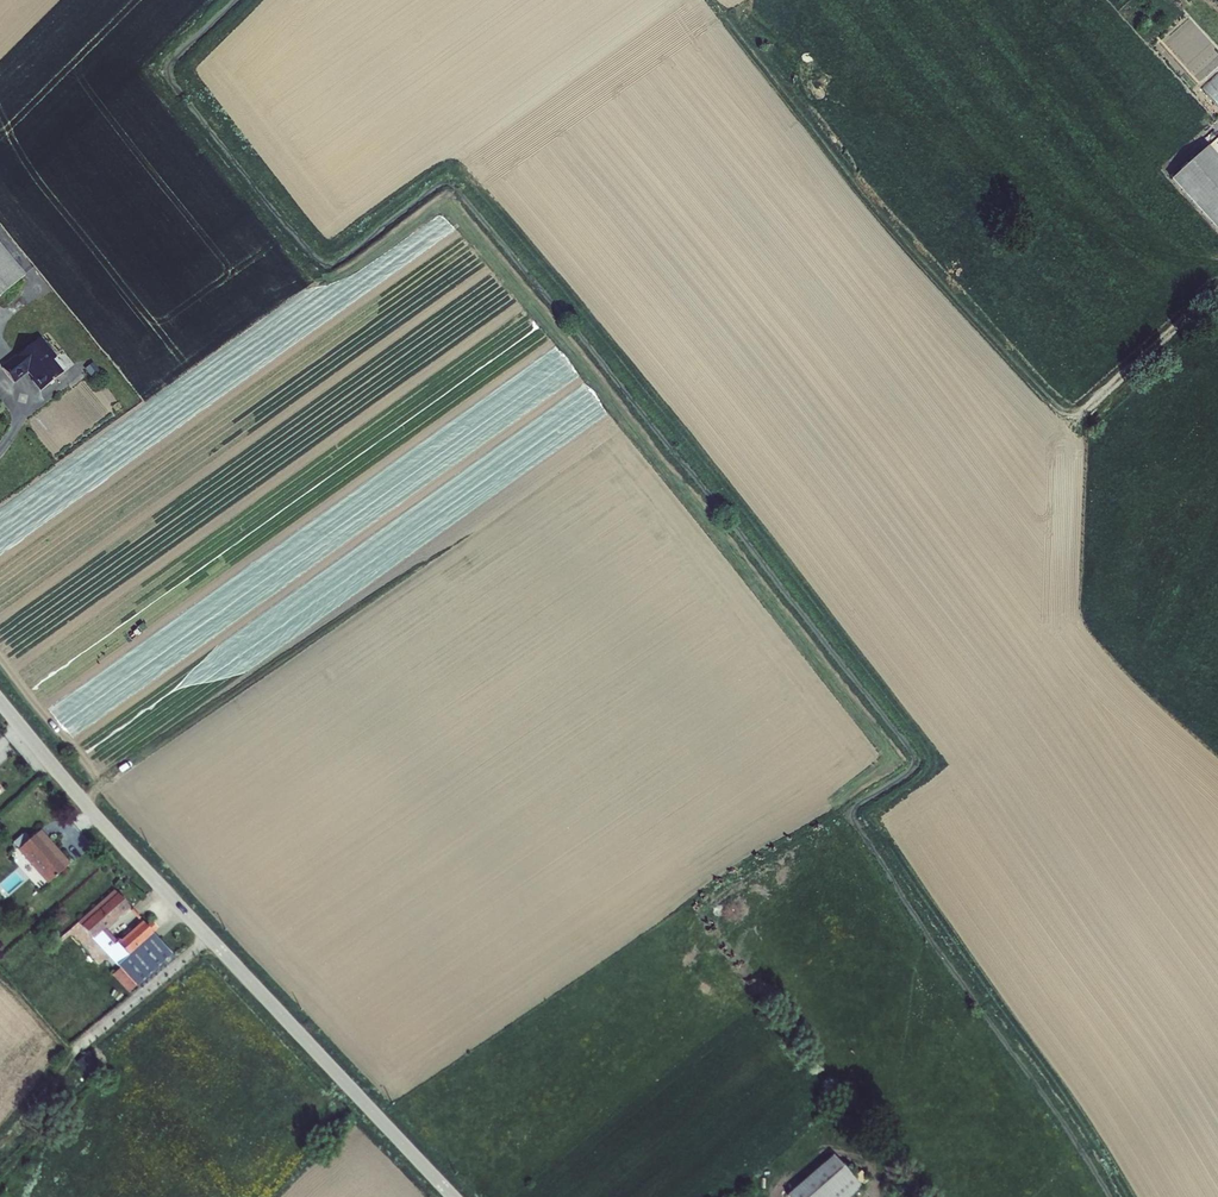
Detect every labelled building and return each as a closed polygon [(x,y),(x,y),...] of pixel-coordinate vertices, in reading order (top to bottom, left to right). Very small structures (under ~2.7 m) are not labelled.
[(1208,88),(1217,98),(1217,78),(1208,88)] [(1210,149),(1175,181),(1217,230),(1217,158),(1210,149)] [(26,274),(0,243),(0,296),(26,274)] [(16,355),(2,367),(14,383),(28,372),(33,379),(32,380),(41,391),(64,372),(54,359),(57,356),(42,336),(18,355),(16,355)] [(100,371),(93,363),(85,369),(92,377),(100,371)] [(48,885),(68,868),(53,852),(57,849),(42,831),(31,840),(20,849),(18,851),(48,885)] [(13,843),(20,849),(31,840),(25,833),(13,843)] [(72,864),(57,849),(53,852),(68,868),(72,864)] [(81,926),(117,894),(114,890),(78,923),(81,926)] [(130,908),(117,894),(81,926),(120,968),(137,987),(173,955),(142,922),(121,941),(119,940),(117,942),(116,941),(106,929),(130,908)] [(120,968),(112,975),(129,994),(137,987),(120,968)] [(788,1196),(789,1196),(833,1196),(853,1179),(834,1157),(788,1196)] [(861,1171),(853,1179),(861,1188),(869,1181),(861,1171)] [(833,1196),(851,1196),(861,1188),(853,1179),(833,1196)]
